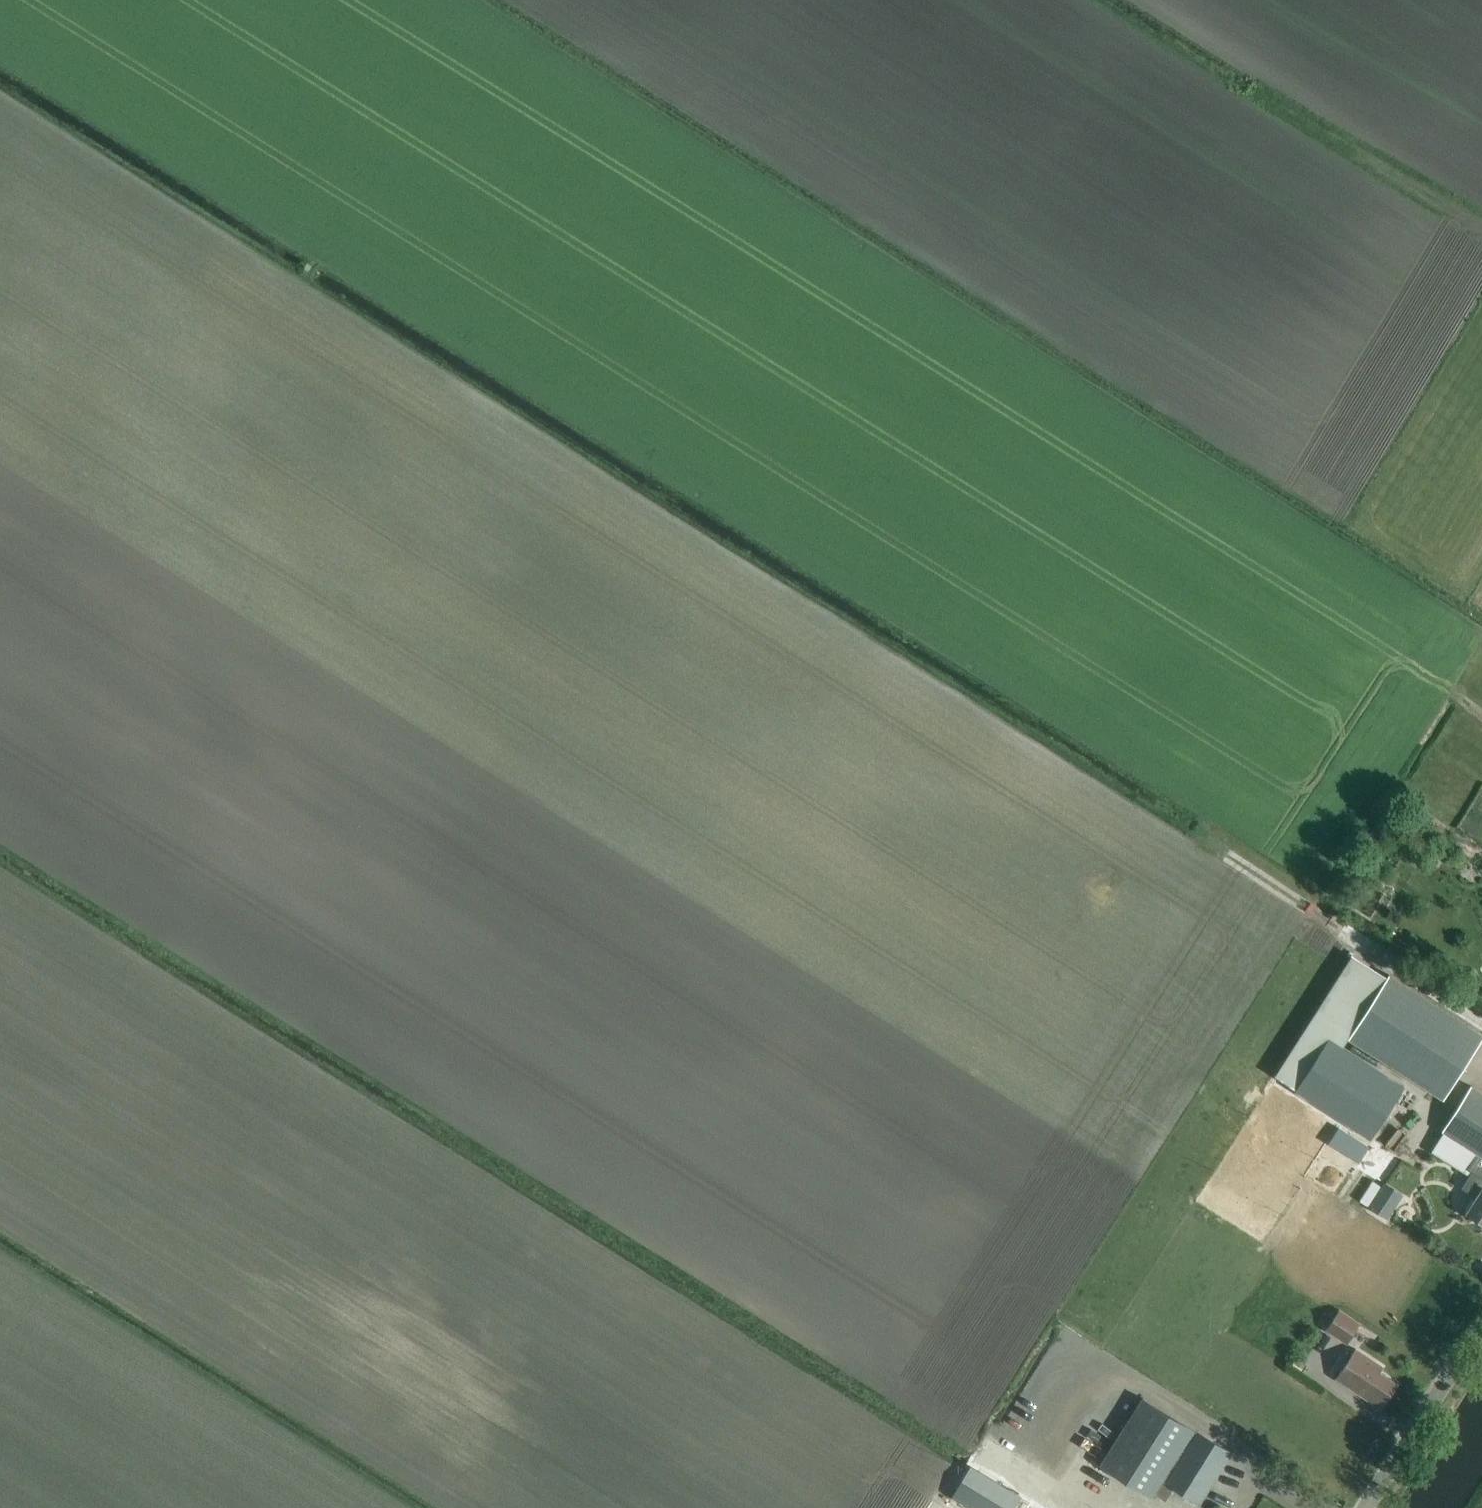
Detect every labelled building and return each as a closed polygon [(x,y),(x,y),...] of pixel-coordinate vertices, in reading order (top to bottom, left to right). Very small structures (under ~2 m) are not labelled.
[(1352,956),(1275,1077),(1295,1091),(1370,1140),(1404,1088),(1342,1048),(1348,1039),(1443,1100),(1481,1039),(1481,1035),(1389,976),(1387,978),(1352,956)] [(1471,1087),(1442,1132),(1444,1133),(1431,1153),(1468,1178),(1461,1189),(1477,1198),(1467,1214),(1481,1223),(1481,1094),(1471,1087)] [(1357,1160),(1366,1146),(1347,1133),(1338,1148),(1357,1160)] [(1311,1140),(1304,1156),(1327,1167),(1334,1150),(1311,1140)] [(1385,1184),(1370,1208),(1387,1219),(1402,1195),(1385,1184)] [(1347,1346),(1361,1325),(1339,1310),(1325,1331),(1347,1346)] [(1381,1409),(1397,1385),(1379,1372),(1382,1367),(1356,1350),(1336,1379),(1381,1409)] [(1125,1427),(1111,1419),(1098,1439),(1113,1448),(1101,1467),(1153,1498),(1163,1480),(1201,1503),(1232,1453),(1143,1399),(1125,1427)] [(968,1466),(950,1495),(972,1507),(998,1507),(1009,1491),(968,1466)]
